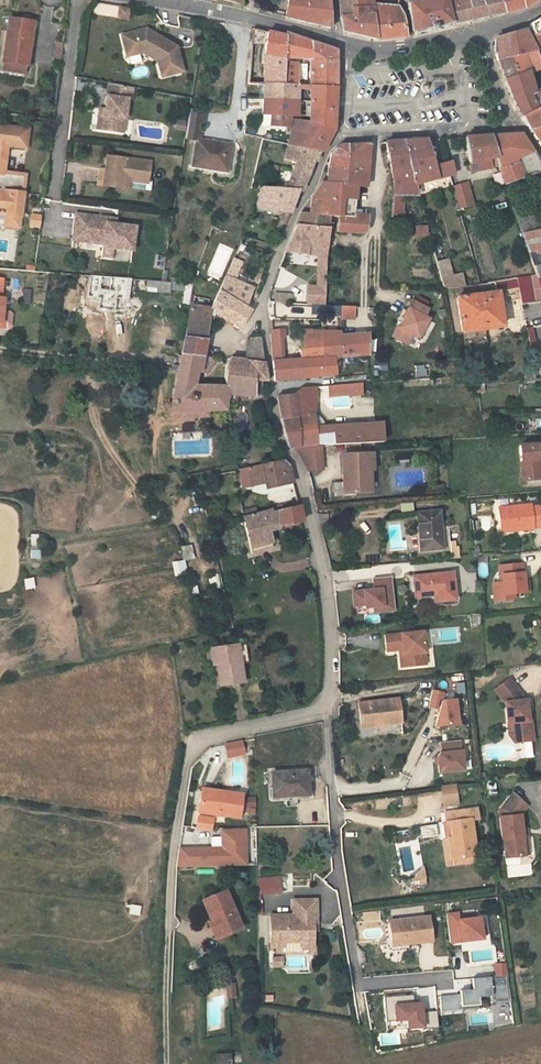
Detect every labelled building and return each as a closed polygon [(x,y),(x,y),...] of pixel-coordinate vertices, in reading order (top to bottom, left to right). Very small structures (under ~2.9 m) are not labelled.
[(290,18),(334,29),(332,0),(290,0),(290,18)] [(356,0),(344,0),(345,2),(346,14),(359,12),(356,0)] [(349,29),(368,34),(383,38),(379,5),(378,0),(356,0),(359,12),(346,14),(349,29)] [(453,21),(447,0),(410,0),(417,29),(434,25),(453,21)] [(453,21),(477,17),(506,12),(503,0),(447,0),(453,21)] [(506,12),(531,11),(540,6),(540,0),(503,0),(506,12)] [(404,6),(403,2),(379,5),(383,38),(396,35),(411,31),(407,18),(404,6)] [(2,58),(3,58),(29,61),(34,20),(8,17),(2,58)] [(540,19),(529,25),(536,36),(540,34),(540,19)] [(124,33),(127,47),(141,44),(142,50),(158,61),(161,77),(180,73),(175,46),(163,38),(161,40),(152,34),(154,32),(148,27),(124,33)] [(272,32),(260,29),(253,84),(286,88),(289,65),(290,60),(293,37),(272,32)] [(152,34),(161,40),(163,38),(154,32),(152,34)] [(294,34),(293,37),(290,60),(315,65),(311,91),(332,94),(334,70),(334,55),(294,34)] [(495,53),(498,62),(538,55),(534,46),(529,34),(511,37),(501,39),(504,51),(495,53)] [(62,60),(65,42),(58,42),(57,47),(56,60),(62,60)] [(142,50),(141,44),(127,47),(128,53),(142,50)] [(538,55),(498,62),(503,74),(511,97),(514,104),(518,112),(521,117),(534,110),(529,98),(537,95),(529,76),(540,72),(540,63),(538,55)] [(27,74),(29,61),(3,58),(1,70),(27,74)] [(302,68),(289,65),(286,88),(299,90),(302,68)] [(131,89),(107,84),(103,110),(102,117),(95,116),(94,129),(114,132),(117,118),(123,119),(126,101),(129,102),(131,89)] [(333,104),(332,94),(311,91),(299,90),(286,88),(253,84),(250,99),(266,102),(334,116),(333,104)] [(537,95),(529,98),(534,110),(521,117),(531,130),(540,126),(540,93),(537,95)] [(334,116),(266,102),(263,116),(271,117),(292,121),(309,124),(333,127),(333,121),(334,116)] [(261,123),(268,125),(271,117),(263,116),(261,123)] [(267,128),(289,133),(292,121),(271,117),(268,125),(267,128)] [(121,132),(123,119),(117,118),(114,132),(121,132)] [(309,124),(292,121),(289,133),(293,134),(291,140),(288,149),(300,151),(318,155),(325,143),(331,135),(308,129),(309,124)] [(333,127),(309,124),(308,129),(331,135),(332,134),(333,127)] [(5,206),(5,214),(4,224),(18,226),(23,192),(21,192),(23,175),(4,173),(7,145),(25,147),(27,128),(0,126),(0,206),(5,206)] [(531,130),(540,143),(540,126),(531,130)] [(487,158),(493,156),(487,136),(463,137),(465,163),(461,163),(462,170),(467,170),(468,173),(489,167),(487,158)] [(502,136),(487,136),(493,156),(502,184),(540,170),(533,153),(520,136),(502,136)] [(403,139),(413,177),(435,174),(432,162),(425,138),(417,138),(403,139)] [(393,190),(416,187),(413,177),(403,139),(384,139),(386,148),(390,169),(393,190)] [(197,142),(193,166),(227,172),(231,147),(197,142)] [(323,169),(343,171),(346,147),(335,147),(330,152),(323,169)] [(343,171),(364,174),(367,147),(356,147),(346,147),(343,171)] [(300,151),(285,194),(299,197),(309,176),(318,155),(300,151)] [(132,179),(149,182),(152,162),(109,156),(107,169),(101,169),(99,184),(121,188),(123,178),(132,179)] [(451,171),(448,159),(444,160),(432,162),(435,174),(447,172),(451,171)] [(321,178),(356,184),(364,186),(364,174),(343,171),(323,169),(321,174),(319,177),(321,178)] [(467,176),(449,181),(453,197),(471,192),(467,176)] [(149,184),(149,182),(132,179),(123,178),(121,188),(131,189),(132,182),(149,184)] [(332,211),(352,213),(356,184),(321,178),(321,188),(321,195),(314,195),(314,209),(324,210),(332,211)] [(260,189),(255,209),(290,218),(295,207),(299,197),(285,194),(260,189)] [(305,208),(297,225),(325,223),(324,210),(314,209),(305,208)] [(520,237),(524,236),(522,230),(524,230),(522,221),(525,220),(521,208),(511,210),(520,237)] [(332,211),(333,228),(360,231),(361,214),(352,213),(332,211)] [(118,226),(108,225),(109,219),(77,215),(74,241),(104,245),(104,248),(133,251),(136,228),(118,226)] [(326,249),(325,223),(297,225),(284,254),(316,251),(316,260),(323,259),(326,249)] [(428,229),(418,228),(418,237),(427,238),(428,229)] [(539,231),(531,233),(524,236),(520,237),(533,278),(540,278),(540,231),(539,231)] [(465,286),(462,273),(452,275),(449,259),(437,261),(443,291),(465,286)] [(2,320),(20,321),(21,298),(19,297),(20,277),(0,276),(0,320),(2,320)] [(500,327),(497,297),(513,295),(513,291),(517,290),(520,304),(540,302),(540,278),(533,278),(493,282),(495,293),(455,297),(459,331),(500,327)] [(237,329),(247,317),(242,313),(249,294),(224,281),(210,313),(212,319),(214,319),(233,334),(237,329)] [(145,282),(145,293),(169,293),(170,282),(145,282)] [(188,305),(191,286),(183,285),(180,304),(188,305)] [(30,304),(31,290),(23,290),(22,304),(30,304)] [(355,320),(355,307),(340,306),(340,320),(355,320)] [(408,329),(406,328),(398,343),(412,351),(417,341),(424,344),(434,325),(430,322),(433,316),(417,307),(412,316),(415,317),(408,329)] [(212,319),(210,313),(191,311),(184,356),(199,359),(201,332),(209,333),(210,319),(212,319)] [(270,329),(270,340),(285,340),(285,329),(270,329)] [(336,337),(294,339),(297,365),(307,363),(309,382),(330,380),(328,362),(337,361),(336,339),(336,337)] [(336,339),(337,361),(362,359),(363,337),(336,339)] [(269,367),(282,366),(277,341),(266,342),(269,367)] [(239,363),(225,361),(223,389),(223,400),(227,401),(251,400),(250,386),(261,386),(257,365),(257,344),(246,343),(239,363)] [(223,400),(223,389),(196,388),(196,375),(199,375),(199,359),(184,356),(183,366),(177,404),(177,410),(225,416),(227,401),(223,400)] [(272,387),(309,382),(307,363),(297,365),(282,366),(269,367),(272,387)] [(425,377),(424,365),(414,366),(416,379),(425,377)] [(335,433),(315,434),(309,392),(296,393),(291,400),(275,402),(279,418),(290,454),(295,454),(318,453),(361,450),(360,434),(336,436),(335,433)] [(477,394),(478,401),(485,401),(485,393),(477,394)] [(519,447),(523,483),(540,481),(540,480),(540,466),(540,445),(519,447)] [(305,479),(319,478),(318,453),(295,454),(305,479)] [(337,493),(325,493),(327,506),(349,505),(349,501),(367,500),(365,478),(369,477),(367,462),(340,464),(341,483),(337,484),(337,493)] [(286,467),(283,465),(235,472),(239,493),(262,488),(263,492),(292,487),(289,478),(286,467)] [(297,510),(292,487),(263,492),(268,515),(297,510)] [(412,503),(400,504),(400,512),(413,512),(412,503)] [(537,503),(497,508),(500,532),(529,529),(529,526),(540,525),(537,503)] [(301,528),(297,510),(268,515),(266,515),(265,513),(239,518),(244,539),(265,535),(301,528)] [(442,547),(438,512),(415,514),(419,550),(442,547)] [(459,532),(451,531),(450,540),(459,541),(459,532)] [(42,548),(42,534),(30,534),(29,548),(42,548)] [(265,535),(244,539),(247,557),(269,554),(265,535)] [(450,557),(459,557),(458,543),(449,544),(450,557)] [(180,547),(183,561),(194,559),(191,545),(180,547)] [(28,560),(40,560),(40,549),(29,549),(28,560)] [(185,560),(171,563),(174,576),(187,573),(185,560)] [(455,571),(413,574),(415,600),(435,598),(436,605),(458,603),(455,571)] [(519,601),(534,599),(533,589),(524,590),(523,582),(528,581),(527,572),(504,574),(506,590),(498,591),(500,607),(510,606),(510,601),(519,601)] [(219,574),(208,577),(210,585),(221,582),(219,574)] [(391,576),(372,578),(373,588),(351,590),(353,607),(373,606),(373,612),(394,611),(391,576)] [(33,578),(23,579),(24,590),(35,589),(33,578)] [(423,632),(385,635),(387,652),(399,651),(403,650),(403,656),(407,656),(408,667),(426,665),(423,632)] [(239,646),(232,648),(236,667),(244,666),(239,646)] [(240,685),(236,667),(232,648),(208,652),(215,690),(240,685)] [(403,650),(399,651),(401,668),(408,667),(407,656),(403,656),(403,650)] [(512,738),(517,737),(517,743),(531,741),(530,722),(527,722),(525,703),(508,677),(496,687),(505,703),(506,724),(512,724),(512,738)] [(445,691),(434,689),(429,705),(440,707),(435,725),(459,723),(456,698),(443,699),(445,691)] [(397,696),(356,701),(357,720),(377,717),(377,721),(399,719),(397,696)] [(460,740),(442,742),(443,753),(440,753),(438,756),(439,772),(464,770),(460,740)] [(242,742),(225,744),(227,757),(243,754),(242,742)] [(532,758),(531,744),(519,744),(520,759),(532,758)] [(309,769),(269,770),(269,794),(309,793),(309,773),(309,769)] [(197,808),(215,811),(237,815),(242,793),(202,785),(197,808)] [(442,789),(444,803),(455,802),(453,788),(442,789)] [(498,834),(501,837),(504,857),(524,854),(520,815),(527,806),(511,791),(498,806),(499,817),(497,817),(498,834)] [(194,824),(212,828),(215,811),(197,808),(194,824)] [(475,808),(444,813),(450,858),(475,854),(470,819),(477,818),(475,808)] [(436,823),(420,824),(420,837),(437,836),(436,823)] [(245,866),(244,826),(221,827),(221,849),(184,848),(183,863),(245,866)] [(410,886),(426,885),(425,874),(409,876),(410,886)] [(277,892),(276,877),(265,878),(266,893),(277,892)] [(266,893),(265,878),(258,878),(259,893),(266,893)] [(209,919),(213,918),(219,934),(239,925),(224,889),(201,898),(209,919)] [(312,921),(317,921),(317,898),(294,898),(294,913),(270,913),(271,945),(282,945),(282,939),(301,939),(301,945),(312,945),(312,928),(312,921)] [(139,916),(140,905),(129,903),(127,914),(139,916)] [(457,912),(446,913),(449,940),(481,936),(479,917),(458,919),(457,912)] [(429,916),(389,920),(391,938),(408,936),(408,942),(431,940),(429,916)] [(270,967),(282,967),(282,955),(270,955),(270,967)] [(453,958),(433,957),(432,968),(452,969),(453,958)] [(506,975),(504,962),(494,963),(495,976),(506,975)] [(508,1001),(506,975),(495,976),(471,978),(472,988),(457,990),(458,993),(437,995),(438,1011),(475,1008),(474,997),(488,996),(489,1002),(508,1001)] [(227,998),(237,997),(235,983),(225,985),(227,998)] [(413,995),(384,997),(386,1022),(406,1021),(407,1029),(422,1028),(422,1030),(438,1029),(436,1011),(421,1012),(420,1003),(414,1004),(413,995)] [(215,1056),(215,1063),(231,1063),(230,1055),(215,1056)]
